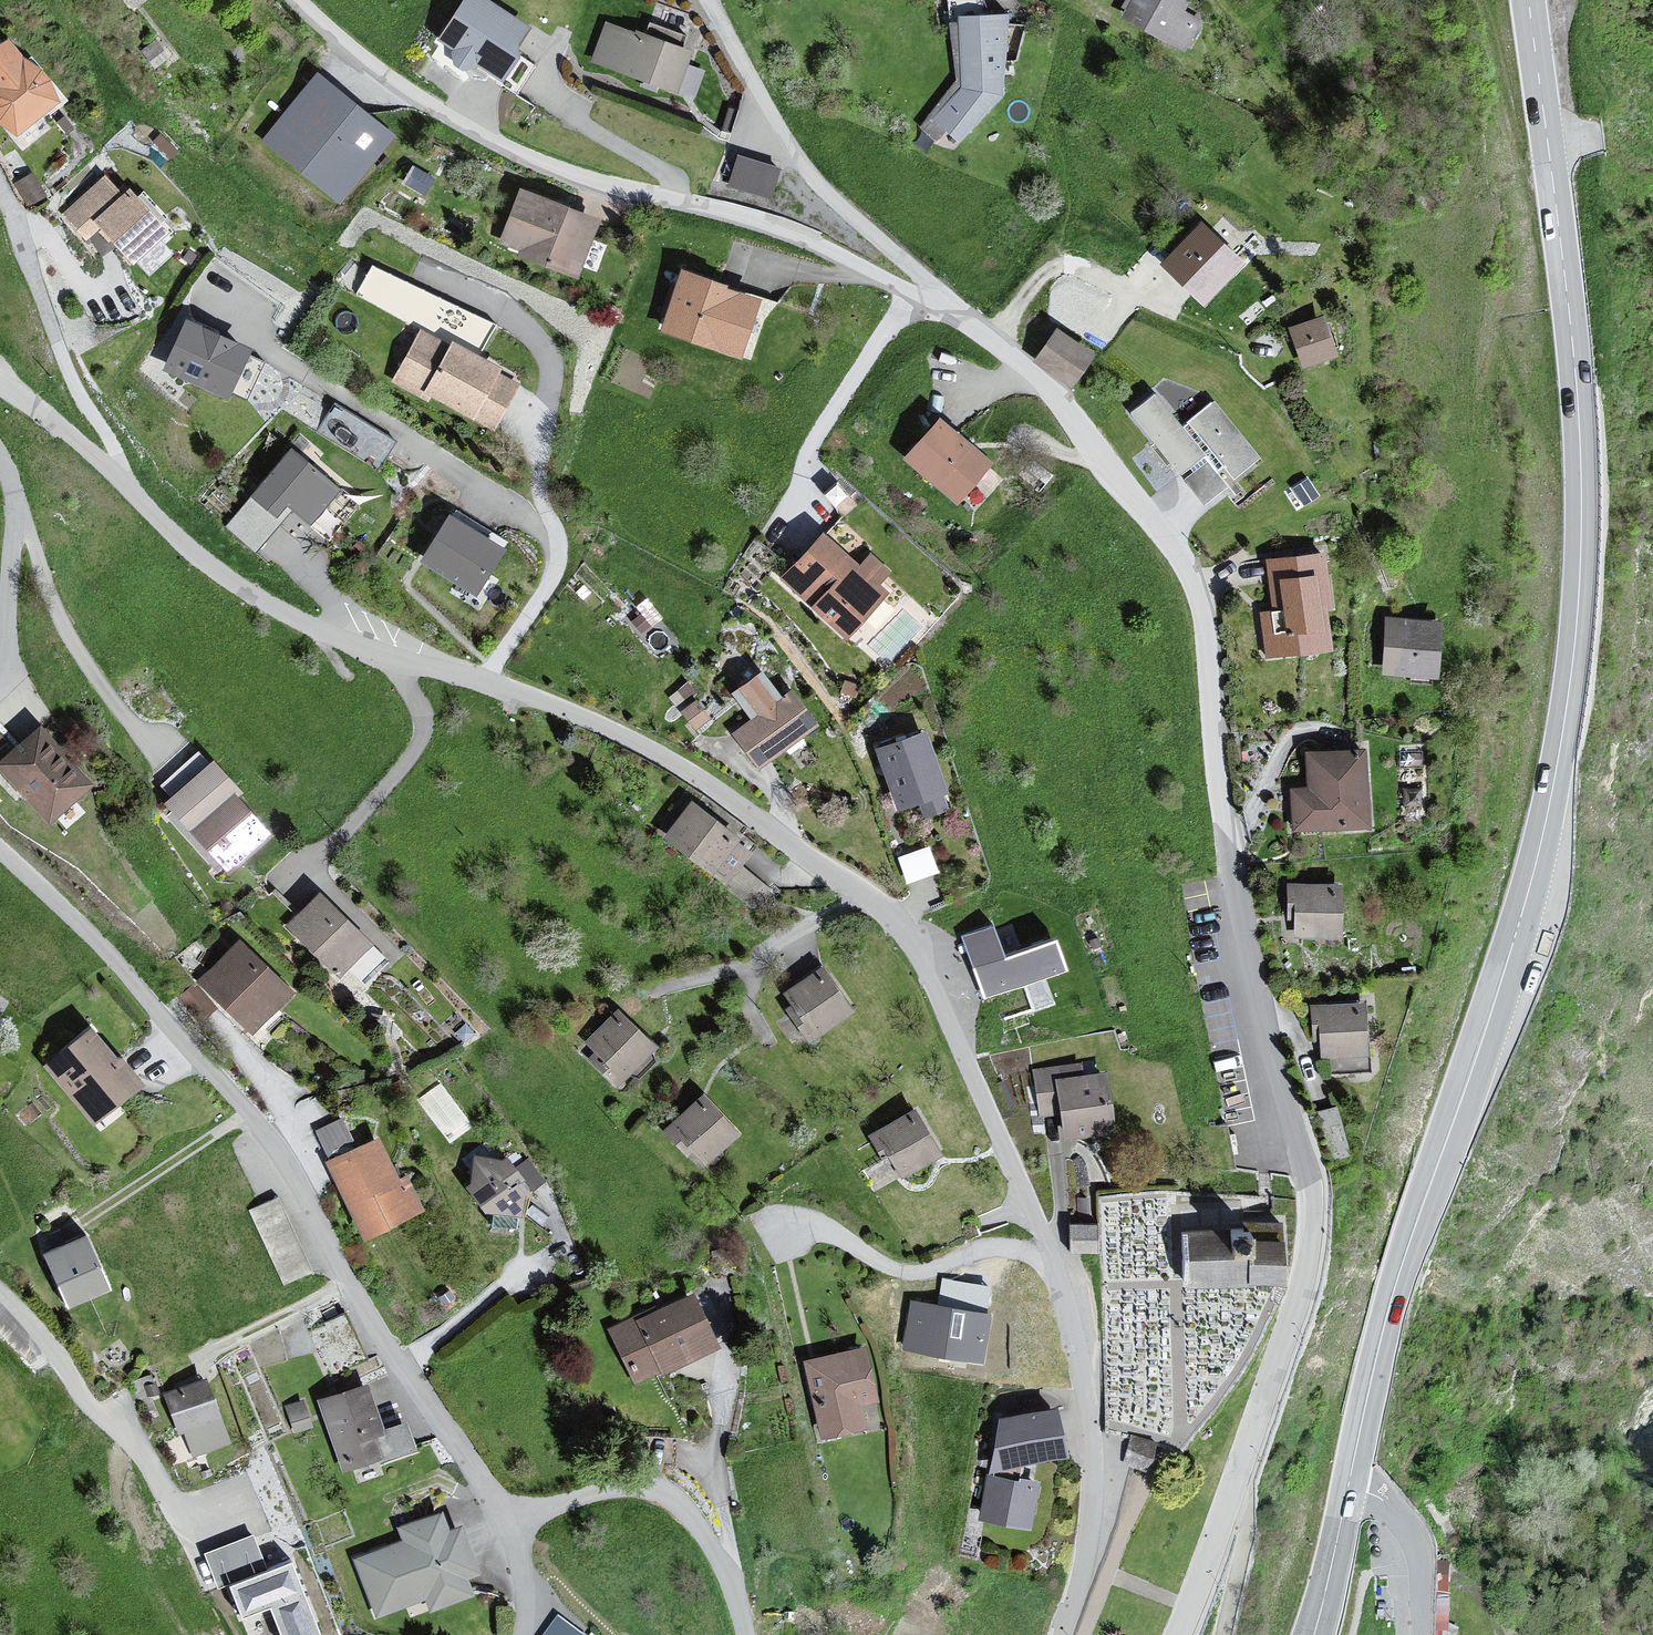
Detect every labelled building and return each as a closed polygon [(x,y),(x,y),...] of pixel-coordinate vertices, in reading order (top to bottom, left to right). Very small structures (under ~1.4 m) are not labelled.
[(476,0),(471,0),(445,39),(502,77),(516,56),(511,53),(525,33),(476,0)] [(1132,4),(1123,23),(1183,52),(1198,22),(1185,15),(1189,6),(1175,0),(1134,0),(1132,4)] [(954,90),(922,124),(954,150),(1006,97),(1003,18),(948,19),(954,90)] [(682,54),(599,26),(585,67),(669,95),(682,54)] [(0,47),(0,113),(3,120),(32,143),(63,104),(46,72),(26,58),(11,39),(0,47)] [(320,78),(267,141),(340,203),(393,141),(320,78)] [(778,171),(738,158),(729,183),(770,197),(778,171)] [(163,234),(104,177),(63,220),(93,248),(102,238),(132,266),(163,234)] [(596,220),(522,193),(505,241),(526,248),(522,257),(576,277),(596,220)] [(1193,229),(1161,265),(1203,302),(1235,267),(1193,229)] [(486,334),(495,317),(372,256),(355,289),(403,313),(411,296),(486,334)] [(758,300),(684,274),(665,331),(739,356),(758,300)] [(1320,321),(1292,330),(1304,370),(1333,360),(1320,321)] [(251,357),(188,329),(167,377),(230,405),(251,357)] [(514,383),(410,333),(386,383),(490,433),(514,383)] [(1057,338),(1038,368),(1076,392),(1096,362),(1057,338)] [(1152,395),(1129,413),(1179,476),(1202,458),(1152,395)] [(395,446),(336,406),(320,431),(378,470),(395,446)] [(1215,407),(1192,426),(1237,480),(1260,461),(1215,407)] [(936,424),(904,465),(964,512),(996,471),(936,424)] [(326,491),(276,452),(240,500),(265,519),(275,506),(300,525),(326,491)] [(487,549),(430,519),(407,564),(464,594),(487,549)] [(859,574),(823,542),(786,583),(850,640),(890,596),(881,588),(891,577),(872,560),(859,574)] [(1275,614),(1265,616),(1272,665),(1337,656),(1323,558),(1269,565),(1275,614)] [(1442,627),(1389,623),(1385,679),(1437,683),(1442,627)] [(750,720),(733,733),(761,771),(818,729),(795,697),(783,705),(762,676),(733,697),(750,720)] [(0,746),(0,783),(37,824),(76,788),(20,728),(0,746)] [(925,733),(878,750),(901,811),(926,802),(933,821),(955,813),(925,733)] [(1310,791),(1295,791),(1297,829),(1369,826),(1365,751),(1308,754),(1310,791)] [(263,838),(194,764),(149,806),(218,880),(263,838)] [(744,855),(678,807),(654,840),(720,888),(744,855)] [(929,838),(896,850),(907,877),(939,865),(929,838)] [(1343,889),(1289,887),(1287,940),(1341,942),(1343,889)] [(370,943),(320,897),(292,927),(341,973),(370,943)] [(991,930),(963,939),(986,1004),(1064,976),(1052,944),(1003,961),(991,930)] [(282,992),(223,942),(187,985),(246,1034),(282,992)] [(809,969),(772,994),(804,1040),(841,1015),(809,969)] [(1365,1005),(1309,1008),(1312,1061),(1368,1058),(1365,1005)] [(607,1011),(576,1041),(616,1082),(647,1051),(607,1011)] [(121,1082),(71,1028),(29,1067),(79,1121),(121,1082)] [(1085,1073),(1040,1079),(1046,1129),(1092,1123),(1085,1073)] [(417,1093),(449,1134),(471,1117),(440,1076),(417,1093)] [(729,1134),(689,1096),(660,1127),(700,1166),(729,1134)] [(898,1110),(859,1136),(889,1181),(928,1155),(898,1110)] [(340,1122),(318,1133),(329,1156),(352,1144),(340,1122)] [(376,1141),(331,1163),(368,1237),(421,1211),(404,1176),(396,1181),(376,1141)] [(497,1161),(476,1156),(468,1187),(483,1210),(522,1218),(526,1198),(514,1185),(524,1176),(503,1155),(497,1161)] [(282,1273),(309,1260),(276,1189),(249,1202),(282,1273)] [(1070,1243),(1098,1245),(1100,1217),(1071,1216),(1070,1243)] [(1244,1231),(1186,1233),(1186,1281),(1282,1278),(1282,1227),(1244,1227),(1244,1231)] [(85,1238),(48,1254),(73,1311),(109,1295),(85,1238)] [(693,1296),(616,1331),(638,1380),(715,1345),(693,1296)] [(989,1316),(913,1303),(905,1348),(982,1361),(989,1316)] [(865,1349),(806,1362),(822,1437),(866,1428),(860,1404),(876,1401),(865,1349)] [(209,1378),(162,1394),(176,1434),(186,1431),(195,1456),(231,1444),(209,1378)] [(372,1392),(325,1406),(346,1474),(385,1462),(377,1439),(386,1436),(372,1392)] [(1029,1412),(980,1422),(971,1472),(1039,1458),(1029,1412)] [(1016,1488),(973,1480),(965,1524),(1009,1531),(1016,1488)] [(402,1546),(358,1564),(382,1622),(432,1601),(437,1613),(472,1599),(466,1585),(481,1579),(461,1531),(450,1536),(442,1517),(398,1536),(402,1546)] [(231,1590),(243,1624),(275,1613),(283,1634),(318,1634),(293,1568),(231,1590)]
